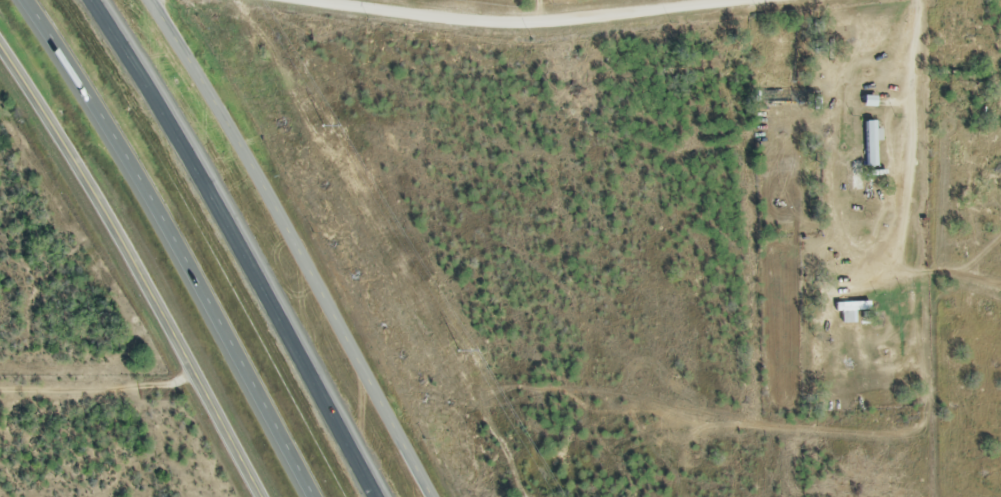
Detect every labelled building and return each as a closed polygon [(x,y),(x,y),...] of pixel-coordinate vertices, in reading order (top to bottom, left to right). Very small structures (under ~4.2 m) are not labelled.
[(872,123),(864,123),(864,168),(874,168),(874,142),(877,142),(877,132),(872,132),(872,123)] [(833,313),(840,313),(840,325),(853,325),(853,312),(867,312),(867,303),(833,303),(833,313)]
